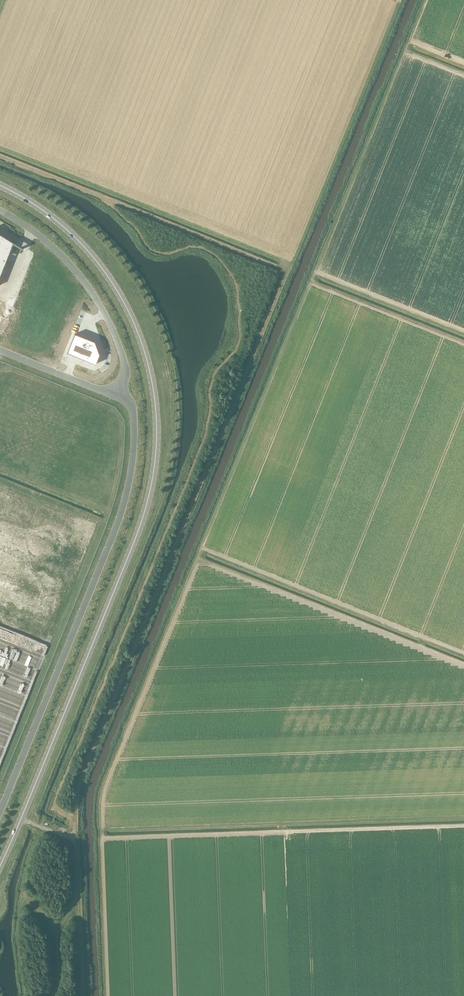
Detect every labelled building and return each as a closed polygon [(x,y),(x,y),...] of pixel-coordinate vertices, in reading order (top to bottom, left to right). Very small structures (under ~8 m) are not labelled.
[(13,244),(15,245),(15,244),(0,234),(0,276),(13,244)] [(99,355),(94,342),(74,334),(67,353),(95,364),(99,355)]
